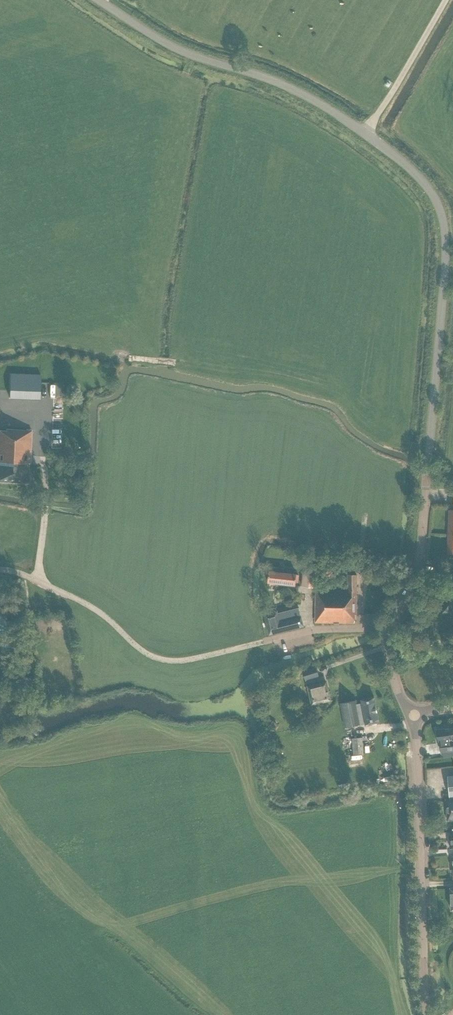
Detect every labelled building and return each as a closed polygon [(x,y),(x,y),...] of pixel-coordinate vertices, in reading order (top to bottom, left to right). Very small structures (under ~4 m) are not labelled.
[(39,398),(40,375),(10,373),(9,397),(39,398)] [(0,430),(0,481),(28,482),(28,466),(25,466),(25,463),(30,463),(32,430),(6,429),(6,431),(0,430)] [(324,566),(323,575),(335,575),(335,567),(324,566)] [(270,571),(269,571),(268,583),(295,586),(297,574),(283,573),(284,568),(270,567),(270,571)] [(315,623),(355,623),(355,615),(356,615),(357,575),(348,575),(348,591),(345,591),(345,589),(315,589),(315,623)] [(449,603),(440,604),(441,613),(450,613),(449,603)] [(278,613),(277,611),(265,614),(270,635),(304,626),(301,617),(299,608),(278,613)] [(314,668),(302,671),(304,679),(317,676),(314,668)] [(327,690),(325,682),(308,687),(309,694),(310,694),(312,705),(331,701),(329,689),(327,690)] [(362,703),(353,705),(352,701),(343,703),(347,727),(366,724),(366,725),(379,722),(374,697),(361,700),(362,703)] [(268,727),(274,731),(278,724),(273,721),(268,727)] [(438,743),(440,742),(441,752),(452,750),(452,741),(450,741),(448,728),(437,730),(438,743)] [(362,737),(352,738),(353,754),(363,753),(362,737)]
